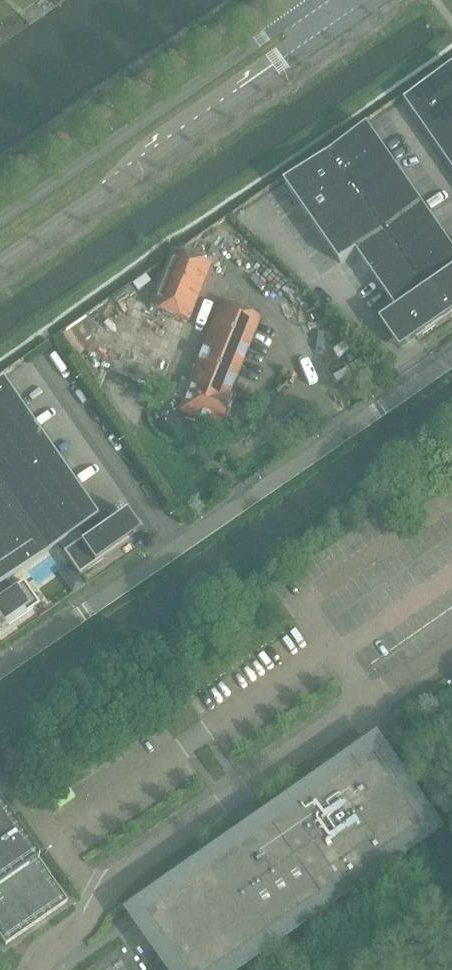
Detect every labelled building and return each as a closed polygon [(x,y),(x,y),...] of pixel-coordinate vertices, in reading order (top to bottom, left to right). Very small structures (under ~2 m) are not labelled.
[(451,99),(451,68),(405,100),(419,121),(451,99)] [(451,127),(451,99),(419,121),(433,140),(451,127)] [(382,145),(369,125),(331,151),(345,171),(382,145)] [(451,155),(451,127),(433,140),(446,160),(451,155)] [(382,145),(345,171),(359,191),(396,165),(382,145)] [(299,203),(345,171),(331,151),(285,184),(299,203)] [(396,165),(359,191),(372,211),(410,184),(396,165)] [(313,223),(359,191),(345,171),(299,203),(313,223)] [(410,184),(372,211),(386,230),(424,204),(410,184)] [(326,243),(372,211),(359,191),(313,223),(326,243)] [(424,204),(386,230),(400,250),(437,224),(424,204)] [(340,262),(386,230),(372,211),(326,243),(340,262)] [(437,224),(400,250),(414,270),(451,244),(437,224)] [(370,271),(400,250),(386,230),(340,262),(341,264),(358,253),(370,271)] [(451,244),(414,270),(427,289),(451,272),(451,245),(451,244)] [(188,322),(211,264),(174,249),(150,307),(188,322)] [(384,290),(414,270),(400,250),(370,271),(384,290)] [(397,310),(427,289),(414,270),(384,290),(397,310)] [(427,289),(449,320),(451,318),(451,272),(427,289)] [(449,320),(427,289),(397,310),(398,310),(382,322),(402,351),(418,340),(419,341),(449,320)] [(119,304),(129,297),(125,291),(115,298),(119,304)] [(230,395),(260,319),(221,303),(190,381),(192,381),(191,384),(182,380),(175,397),(184,401),(179,412),(223,430),(236,398),(230,395)] [(89,334),(113,318),(103,304),(62,333),(77,356),(86,350),(82,345),(92,338),(89,334)] [(17,401),(2,380),(0,382),(0,413),(17,401)] [(30,420),(17,401),(0,413),(0,441),(30,420)] [(43,439),(30,420),(0,441),(0,469),(43,439)] [(56,459),(43,439),(0,469),(0,491),(3,496),(56,459)] [(16,515),(70,478),(56,459),(3,496),(16,515)] [(29,534),(83,497),(70,478),(16,515),(29,534)] [(16,515),(3,496),(0,498),(0,526),(16,515)] [(44,555),(98,518),(83,497),(29,534),(44,555)] [(79,577),(128,543),(127,541),(140,533),(126,512),(113,521),(112,520),(63,554),(79,577)] [(29,534),(16,515),(0,526),(0,554),(29,534)] [(44,555),(29,534),(0,554),(0,585),(44,555)] [(39,604),(23,581),(0,598),(0,633),(6,629),(5,628),(39,604)] [(413,769),(384,728),(254,818),(129,906),(173,969),(244,969),(451,826),(413,769)] [(6,945),(67,902),(0,805),(0,937),(6,945)]
